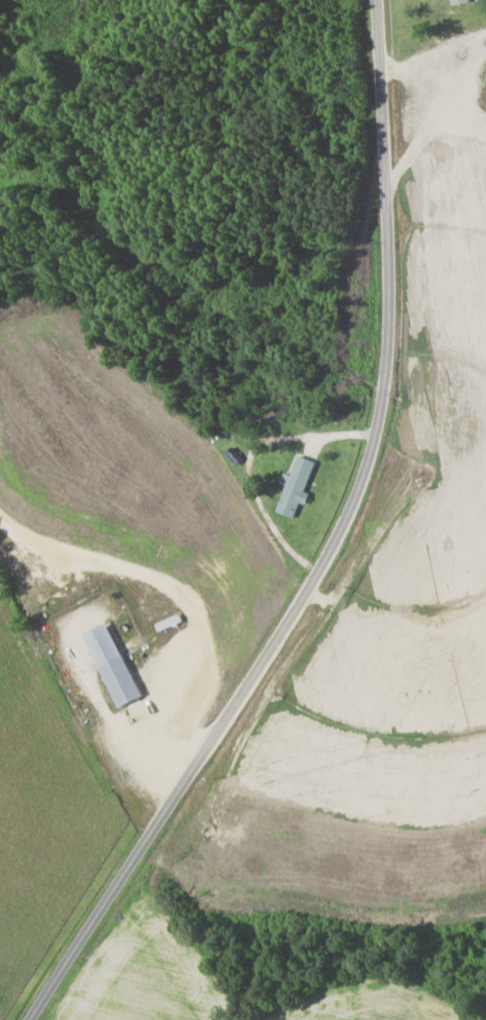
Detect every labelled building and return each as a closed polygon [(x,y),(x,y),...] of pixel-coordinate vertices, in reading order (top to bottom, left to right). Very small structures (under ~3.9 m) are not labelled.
[(278,512),(296,518),(301,502),(308,505),(312,494),(307,492),(317,462),(299,456),(292,475),(285,473),(281,483),(287,485),(278,512)] [(87,635),(121,708),(145,697),(111,624),(87,635)]
